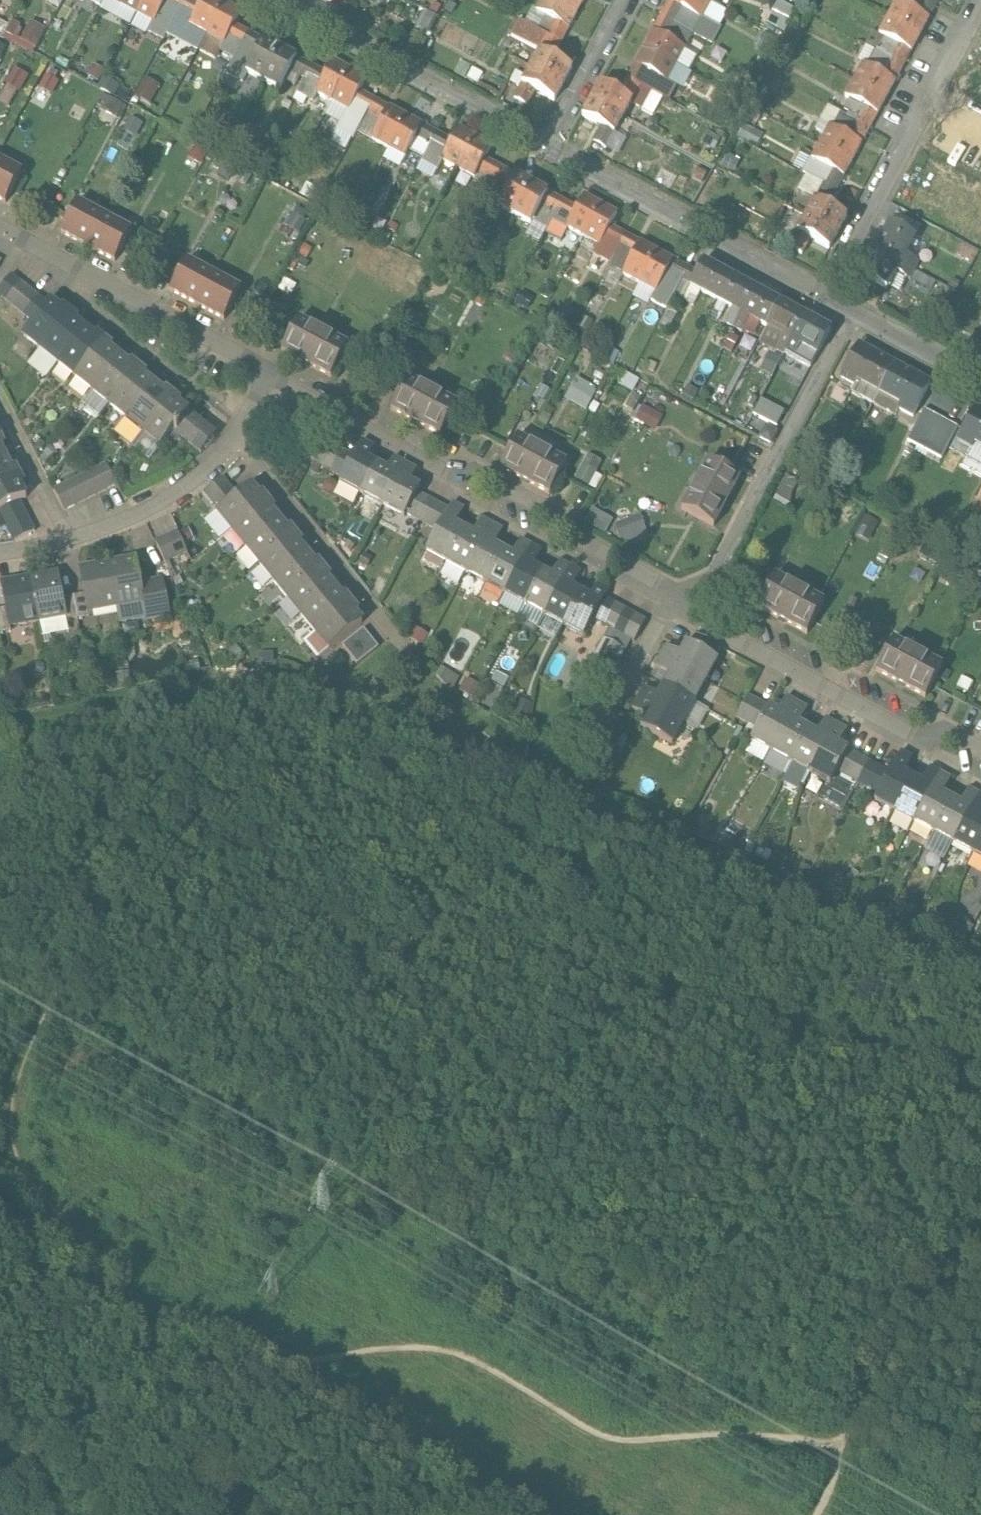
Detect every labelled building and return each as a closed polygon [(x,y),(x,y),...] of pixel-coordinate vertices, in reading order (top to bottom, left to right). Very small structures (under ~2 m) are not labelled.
[(120,5),(137,14),(144,0),(123,0),(120,5)] [(137,14),(153,23),(163,4),(166,0),(144,0),(137,14)] [(163,4),(178,12),(185,0),(166,0),(163,4)] [(187,0),(185,0),(178,12),(193,20),(200,7),(187,0)] [(190,26),(206,35),(223,3),(217,0),(204,0),(200,7),(193,20),(190,26)] [(554,0),(543,0),(536,12),(555,23),(568,29),(577,13),(554,0)] [(577,13),(584,0),(554,0),(577,13)] [(704,0),(670,0),(669,3),(681,9),(673,24),(693,34),(709,3),(704,0)] [(916,12),(929,19),(936,4),(929,0),(923,0),(916,12)] [(916,12),(897,2),(888,18),(920,35),(929,19),(916,12)] [(223,3),(206,35),(223,44),(226,38),(233,25),(240,12),(223,3)] [(669,3),(661,17),(673,24),(681,9),(669,3)] [(661,17),(653,32),(665,39),(673,24),(661,17)] [(920,35),(888,18),(879,35),(898,45),(911,52),(920,35)] [(37,46),(42,26),(29,23),(24,43),(37,46)] [(568,29),(555,23),(548,37),(560,44),(568,29)] [(248,33),(233,25),(226,38),(241,46),(248,33)] [(665,39),(653,32),(644,49),(676,66),(685,49),(665,39)] [(263,41),(248,33),(241,46),(256,54),(263,41)] [(560,44),(548,37),(540,52),(552,59),(560,44)] [(256,54),(246,73),(263,82),(280,50),(263,41),(256,54)] [(911,52),(898,45),(890,60),(903,67),(911,52)] [(676,66),(644,49),(635,65),(647,72),(667,82),(676,66)] [(280,50),(263,82),(279,91),(289,72),(296,59),(280,50)] [(552,59),(540,52),(531,68),(563,86),(572,69),(552,59)] [(311,67),(296,59),(289,72),(304,80),(311,67)] [(890,60),(882,75),(895,81),(903,67),(890,60)] [(319,88),(316,94),(332,103),(349,71),(332,62),(326,75),(319,88)] [(635,65),(627,80),(640,87),(647,72),(635,65)] [(882,75),(863,65),(854,81),(886,98),(895,81),(882,75)] [(326,75),(311,67),(304,80),(319,88),(326,75)] [(563,86),(531,68),(522,85),(535,92),(554,102),(563,86)] [(349,71),(332,103),(349,112),(352,106),(359,93),(366,80),(349,71)] [(627,80),(619,95),(632,102),(640,87),(627,80)] [(886,98),(854,81),(845,98),(865,108),(877,115),(886,98)] [(535,92),(522,85),(514,100),(527,106),(535,92)] [(619,95),(600,85),(591,101),(623,118),(632,102),(619,95)] [(374,101),(359,93),(352,106),(367,114),(374,101)] [(374,101),(367,114),(381,122),(388,108),(374,101)] [(623,118),(591,101),(582,118),(601,128),(614,135),(623,118)] [(381,122),(371,140),(388,149),(405,117),(388,108),(381,122)] [(877,115),(865,108),(857,123),(869,129),(877,115)] [(405,117),(388,149),(404,158),(414,140),(421,126),(405,117)] [(869,129),(857,123),(849,138),(861,144),(869,129)] [(437,135),(421,126),(414,140),(429,148),(437,135)] [(849,138),(829,127),(820,144),(852,161),(861,144),(849,138)] [(601,128),(593,143),(606,150),(614,135),(601,128)] [(444,156),(441,162),(458,171),(474,139),(458,130),(444,156)] [(451,142),(437,135),(429,148),(444,156),(451,142)] [(474,139),(458,171),(474,180),(478,174),(485,161),(491,148),(474,139)] [(852,161),(820,144),(811,160),(831,171),(843,177),(852,161)] [(499,168),(485,161),(478,174),(492,182),(499,168)] [(21,173),(0,162),(0,200),(5,203),(21,173)] [(514,176),(499,168),(492,182),(507,190),(514,176)] [(843,177),(831,171),(823,186),(835,192),(843,177)] [(507,190),(497,208),(514,217),(531,185),(514,176),(507,190)] [(531,185),(514,217),(530,226),(540,208),(547,194),(531,185)] [(835,192),(823,186),(815,200),(827,207),(835,192)] [(562,202),(547,194),(540,208),(555,216),(562,202)] [(570,224),(567,229),(583,238),(600,207),(584,198),(570,224)] [(827,207),(815,200),(806,217),(838,234),(847,217),(827,207)] [(577,210),(562,202),(555,216),(570,224),(577,210)] [(88,247),(104,218),(78,204),(62,233),(88,247)] [(600,207),(583,238),(599,247),(595,253),(612,262),(618,250),(603,242),(610,228),(617,216),(600,207)] [(907,214),(902,212),(899,218),(903,221),(907,214)] [(838,234),(806,217),(797,234),(809,240),(829,250),(838,234)] [(115,262),(130,232),(104,218),(88,247),(115,262)] [(919,263),(904,255),(914,237),(890,224),(876,251),(914,271),(919,263)] [(625,236),(610,228),(603,242),(618,250),(625,236)] [(797,234),(789,249),(801,255),(809,240),(797,234)] [(639,244),(625,236),(618,250),(632,257),(639,244)] [(632,257),(622,276),(639,285),(656,253),(639,244),(632,257)] [(914,271),(876,251),(862,277),(886,289),(896,271),(910,279),(914,271)] [(656,253),(639,285),(655,293),(650,302),(666,310),(673,297),(673,298),(674,297),(682,283),(681,282),(688,270),(656,253)] [(197,307),(214,276),(187,262),(170,292),(197,307)] [(697,274),(688,270),(681,282),(682,283),(674,297),(693,307),(701,293),(716,301),(729,277),(703,263),(697,274)] [(962,280),(951,273),(944,287),(955,293),(962,280)] [(928,280),(920,275),(917,282),(925,286),(928,280)] [(0,289),(0,296),(6,301),(21,283),(11,276),(0,289)] [(224,321),(241,291),(214,276),(197,307),(224,321)] [(754,291),(729,277),(716,301),(733,310),(726,324),(734,329),(754,291)] [(21,283),(6,301),(15,308),(29,291),(21,283)] [(29,291),(15,308),(24,316),(38,298),(29,291)] [(754,291),(734,329),(742,333),(749,319),(766,328),(779,304),(754,291)] [(38,298),(24,316),(33,323),(47,305),(38,298)] [(33,323),(23,336),(40,350),(70,314),(62,308),(59,311),(49,303),(47,305),(33,323)] [(779,304),(766,328),(769,329),(761,343),(776,351),(783,355),(784,355),(804,318),(779,304)] [(668,310),(659,326),(667,330),(675,314),(668,310)] [(70,314),(40,350),(58,364),(84,331),(75,324),(77,321),(70,314)] [(830,332),(804,318),(784,355),(792,360),(799,346),(817,355),(830,332)] [(348,347),(299,321),(282,352),(331,379),(348,347)] [(734,329),(726,324),(720,334),(728,338),(730,336),(734,329)] [(742,333),(734,329),(730,336),(738,340),(742,333)] [(84,331),(58,364),(75,378),(104,342),(96,336),(94,339),(84,331)] [(104,342),(75,378),(92,392),(119,359),(109,351),(112,348),(104,342)] [(894,366),(858,347),(841,379),(855,386),(851,393),(852,393),(873,404),(894,366)] [(773,357),(769,355),(762,369),(773,375),(783,355),(776,351),(773,357)] [(119,359),(92,392),(109,406),(138,370),(130,363),(128,366),(119,359)] [(930,385),(894,366),(873,404),(873,405),(895,417),(899,410),(913,417),(930,385)] [(138,370),(109,406),(126,420),(153,387),(144,379),(146,376),(138,370)] [(575,375),(563,396),(585,409),(597,388),(575,375)] [(457,406),(408,380),(391,411),(440,438),(457,406)] [(153,387),(126,420),(143,433),(173,397),(165,391),(162,394),(153,387)] [(173,397),(143,433),(161,448),(173,433),(188,415),(178,407),(180,404),(173,397)] [(757,399),(751,414),(775,423),(781,408),(757,399)] [(654,429),(663,414),(641,401),(632,416),(654,429)] [(975,410),(958,441),(972,449),(975,445),(980,448),(980,413),(975,410)] [(216,437),(188,415),(173,433),(201,455),(216,437)] [(764,422),(754,417),(749,425),(760,431),(764,422)] [(776,433),(765,427),(760,438),(771,444),(776,433)] [(309,441),(289,430),(283,441),(303,451),(309,441)] [(567,465),(517,438),(500,470),(550,497),(567,465)] [(322,441),(311,462),(321,468),(333,447),(322,441)] [(729,441),(722,456),(732,462),(740,447),(729,441)] [(342,479),(339,484),(361,496),(377,466),(368,461),(374,449),(362,442),(353,458),(342,479)] [(333,447),(321,468),(331,473),(343,452),(333,447)] [(353,458),(343,452),(331,473),(342,479),(353,458)] [(574,479),(590,485),(601,459),(585,453),(574,479)] [(808,460),(802,456),(799,461),(806,465),(808,460)] [(20,477),(15,468),(12,470),(6,459),(0,462),(0,487),(20,477)] [(377,466),(361,496),(382,507),(405,465),(393,459),(387,471),(377,466)] [(823,467),(815,462),(811,469),(819,474),(823,467)] [(738,479),(708,463),(683,511),(713,527),(738,479)] [(106,465),(95,471),(105,491),(116,486),(106,465)] [(405,465),(382,507),(404,519),(406,516),(418,495),(420,489),(410,484),(417,472),(405,465)] [(95,471),(85,476),(95,496),(105,491),(95,471)] [(85,476),(75,481),(85,502),(95,496),(85,476)] [(0,487),(0,512),(19,503),(26,499),(21,488),(24,486),(20,477),(0,487)] [(223,478),(204,493),(212,503),(230,488),(223,478)] [(75,481),(65,486),(75,507),(85,502),(75,481)] [(65,486),(54,492),(64,512),(75,507),(65,486)] [(250,487),(217,514),(232,532),(268,502),(261,495),(258,497),(250,487)] [(230,488),(212,503),(219,512),(237,497),(230,488)] [(418,495),(406,516),(417,522),(428,500),(418,495)] [(428,500),(417,522),(427,527),(438,506),(428,500)] [(889,500),(884,510),(891,513),(896,504),(889,500)] [(268,502),(232,532),(245,549),(278,522),(271,513),(274,510),(268,502)] [(0,512),(0,515),(4,523),(24,513),(19,503),(0,512)] [(437,533),(426,554),(446,565),(464,531),(456,526),(464,511),(453,505),(449,512),(437,533)] [(438,506),(427,527),(437,533),(449,512),(438,506)] [(589,508),(583,524),(606,532),(612,517),(589,508)] [(24,513),(4,523),(9,533),(29,523),(24,513)] [(623,546),(648,537),(639,513),(614,523),(623,546)] [(473,536),(464,531),(446,565),(465,575),(492,526),(481,520),(473,536)] [(278,522),(245,549),(259,566),(295,537),(289,529),(286,531),(278,522)] [(29,523),(9,533),(14,544),(34,534),(29,523)] [(492,526),(465,575),(485,586),(503,552),(494,547),(503,532),(492,526)] [(952,533),(941,528),(938,534),(949,539),(952,533)] [(178,534),(167,539),(176,560),(188,555),(178,534)] [(295,538),(259,566),(273,583),(306,556),(299,547),(302,545),(295,537),(295,538)] [(167,539),(156,544),(165,565),(176,560),(167,539)] [(503,552),(485,586),(505,596),(531,547),(521,541),(512,557),(503,552)] [(531,547),(505,596),(524,607),(542,573),(534,568),(542,553),(531,547)] [(306,556),(273,583),(287,600),(323,571),(317,563),(314,566),(306,556)] [(136,561),(108,566),(117,610),(120,625),(147,620),(141,589),(136,561)] [(551,578),(542,573),(524,607),(544,617),(570,568),(560,562),(551,578)] [(108,566),(81,572),(89,615),(117,610),(108,566)] [(570,568),(544,617),(563,628),(581,594),(573,589),(581,574),(570,568)] [(323,571),(287,600),(301,617),(334,591),(326,581),(329,579),(323,571)] [(61,576),(66,603),(83,600),(78,573),(61,576)] [(57,577),(30,582),(38,625),(65,620),(57,577)] [(824,603),(775,577),(758,608),(807,635),(824,603)] [(30,582),(2,587),(10,630),(38,625),(30,582)] [(581,594),(563,628),(583,638),(593,621),(604,600),(610,589),(598,583),(590,598),(581,594)] [(169,616),(163,584),(141,589),(147,620),(169,616)] [(334,591),(301,617),(315,635),(351,605),(344,598),(341,600),(334,591)] [(604,600),(593,621),(604,627),(615,605),(604,600)] [(358,614),(351,605),(315,635),(329,652),(362,626),(355,616),(358,614)] [(615,605),(604,627),(614,632),(625,611),(615,605)] [(635,616),(625,611),(614,632),(624,637),(635,616)] [(635,616),(624,637),(634,643),(645,622),(635,616)] [(363,631),(342,648),(357,667),(378,650),(363,631)] [(718,647),(697,636),(691,646),(712,658),(718,647)] [(625,651),(604,640),(598,650),(619,662),(625,651)] [(942,667),(893,640),(876,672),(925,698),(942,667)] [(686,644),(680,655),(666,647),(660,658),(706,682),(718,661),(691,646),(686,644)] [(619,662),(598,650),(593,660),(614,672),(619,662)] [(706,682),(660,658),(655,668),(669,676),(663,686),(695,703),(706,682)] [(614,672),(593,660),(587,671),(608,682),(614,672)] [(608,682),(587,671),(582,681),(603,692),(608,682)] [(695,703),(663,686),(657,697),(643,689),(638,700),(683,724),(695,703)] [(747,697),(736,718),(746,723),(758,702),(747,697)] [(757,729),(750,742),(770,752),(797,703),(786,698),(778,713),(768,708),(757,729)] [(683,724),(638,700),(632,710),(646,718),(640,729),(672,746),(683,724)] [(758,702),(746,723),(757,729),(768,708),(758,702)] [(797,703),(770,752),(790,763),(808,729),(799,724),(808,709),(797,703)] [(808,729),(790,763),(809,774),(836,724),(826,719),(817,734),(808,729)] [(836,724),(809,774),(830,784),(837,772),(848,751),(838,746),(847,730),(836,724)] [(848,751),(837,772),(847,778),(859,757),(848,751)] [(878,794),(874,801),(894,812),(912,779),(904,774),(912,758),(901,752),(878,794)] [(859,757),(847,778),(857,783),(869,762),(859,757)] [(869,762),(857,783),(868,788),(879,767),(869,762)] [(879,767),(868,788),(878,794),(889,773),(879,767)] [(912,779),(894,812),(913,823),(940,773),(929,768),(921,783),(912,779)] [(940,773),(913,823),(933,833),(951,800),(942,795),(951,779),(940,773)] [(951,800),(933,833),(953,844),(979,795),(969,789),(960,804),(951,800)] [(953,844),(972,854),(980,837),(980,795),(979,795),(953,844)] [(972,854),(980,859),(980,837),(972,854)]
